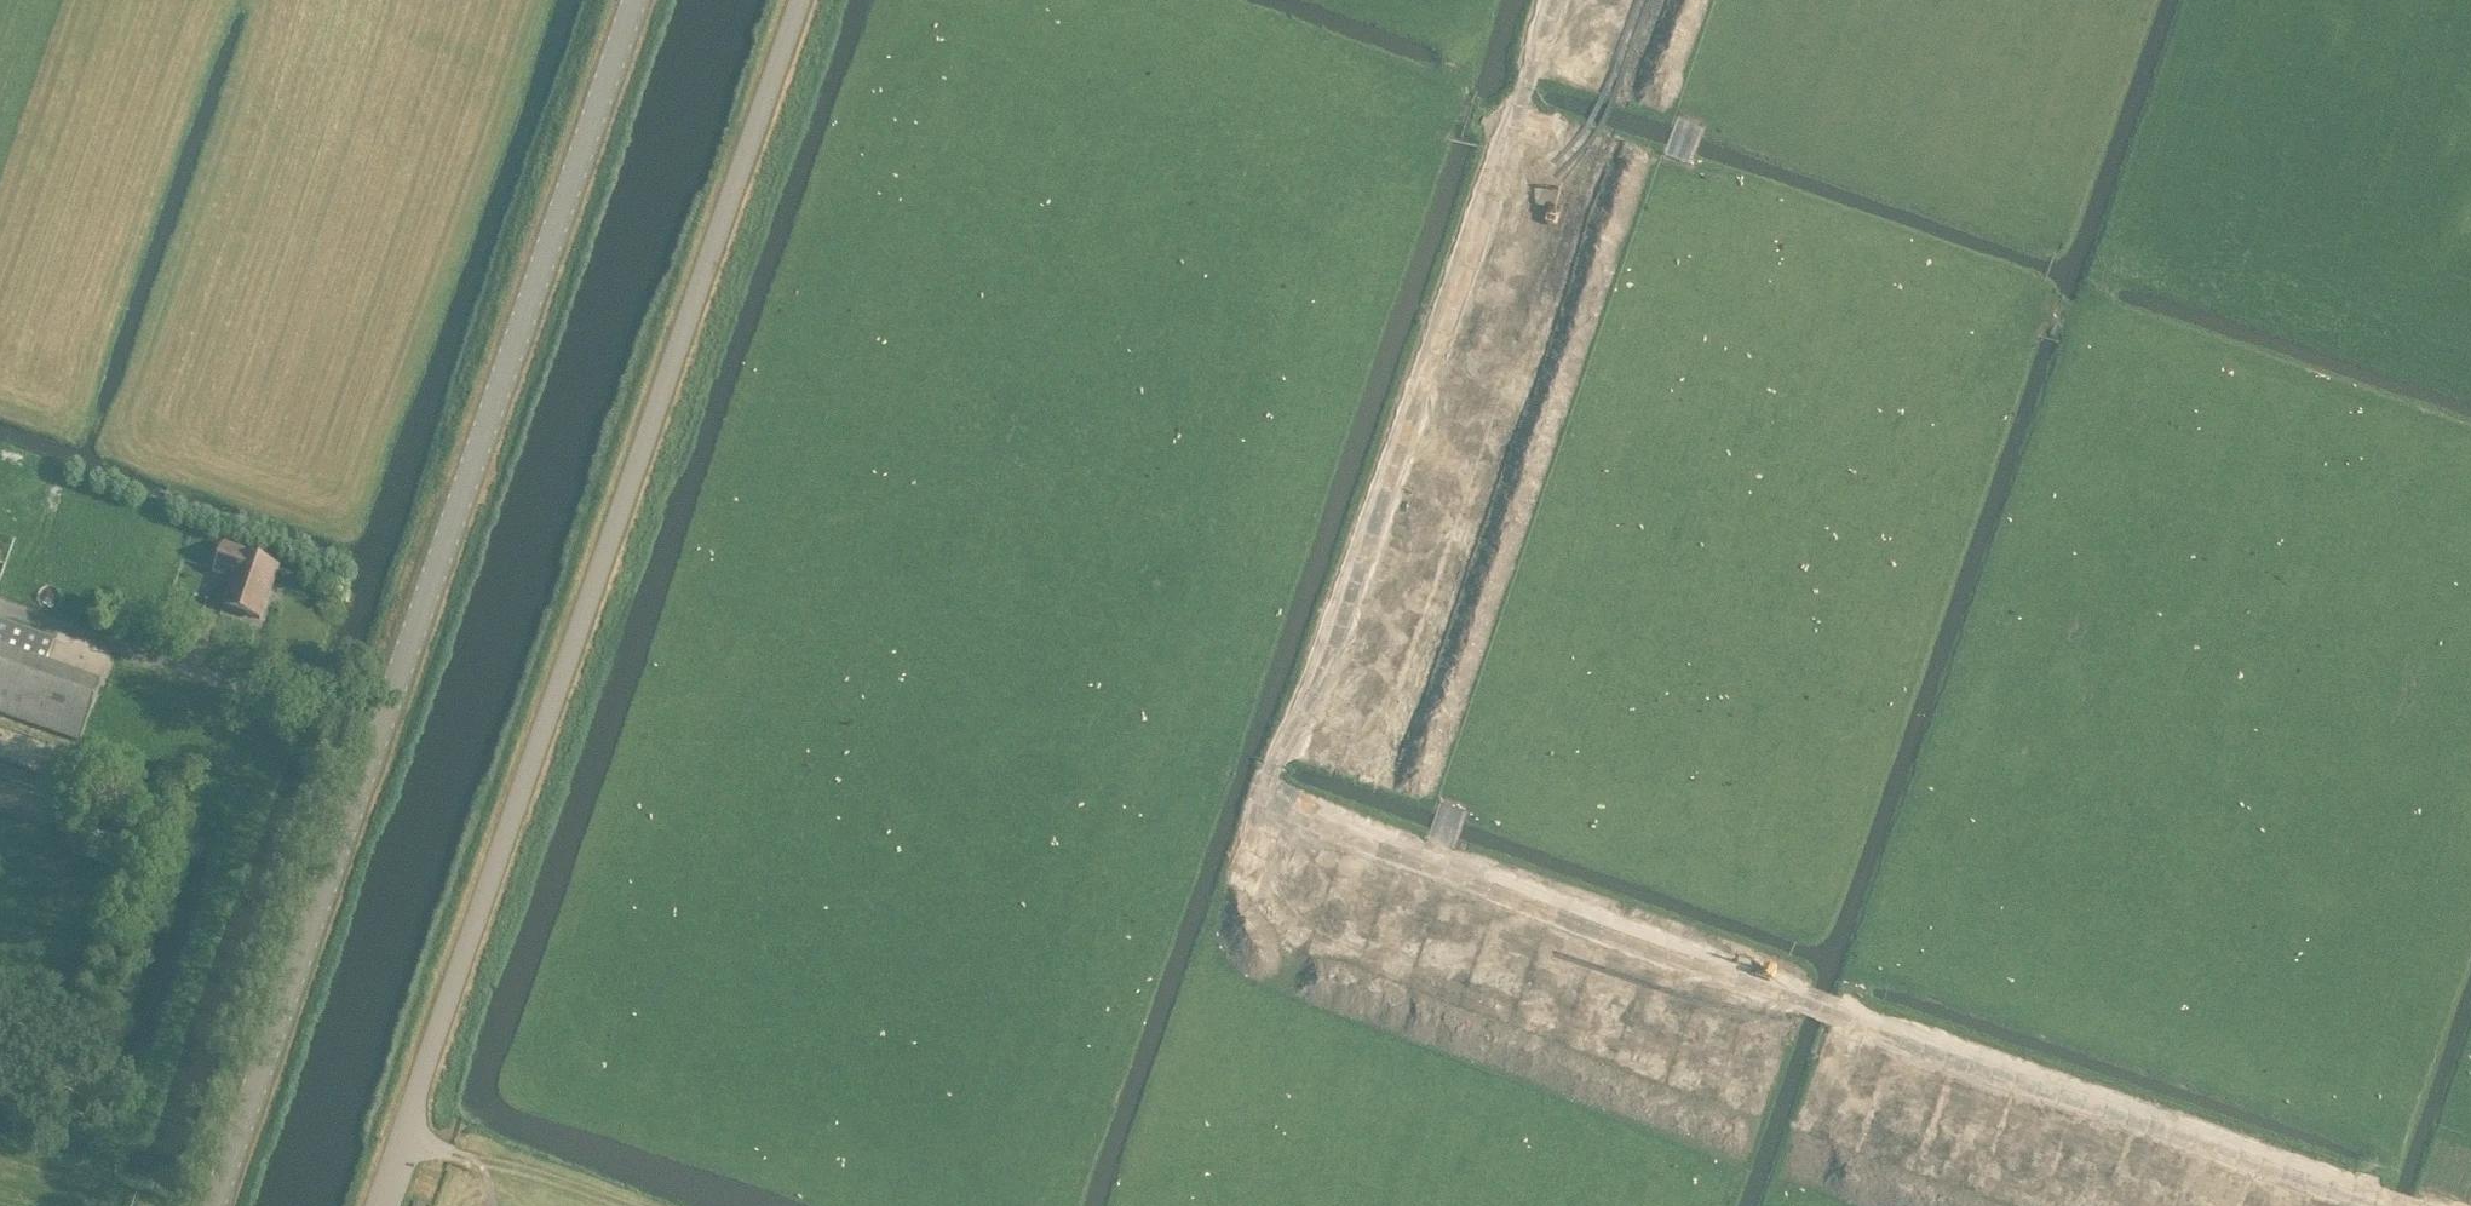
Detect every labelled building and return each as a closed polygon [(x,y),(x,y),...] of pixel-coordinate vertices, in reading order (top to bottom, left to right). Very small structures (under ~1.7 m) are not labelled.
[(219,602),(259,616),(278,565),(241,553),(243,547),(220,540),(211,571),(228,578),(219,602)] [(78,737),(99,679),(45,660),(53,637),(0,618),(0,709),(78,737)]
